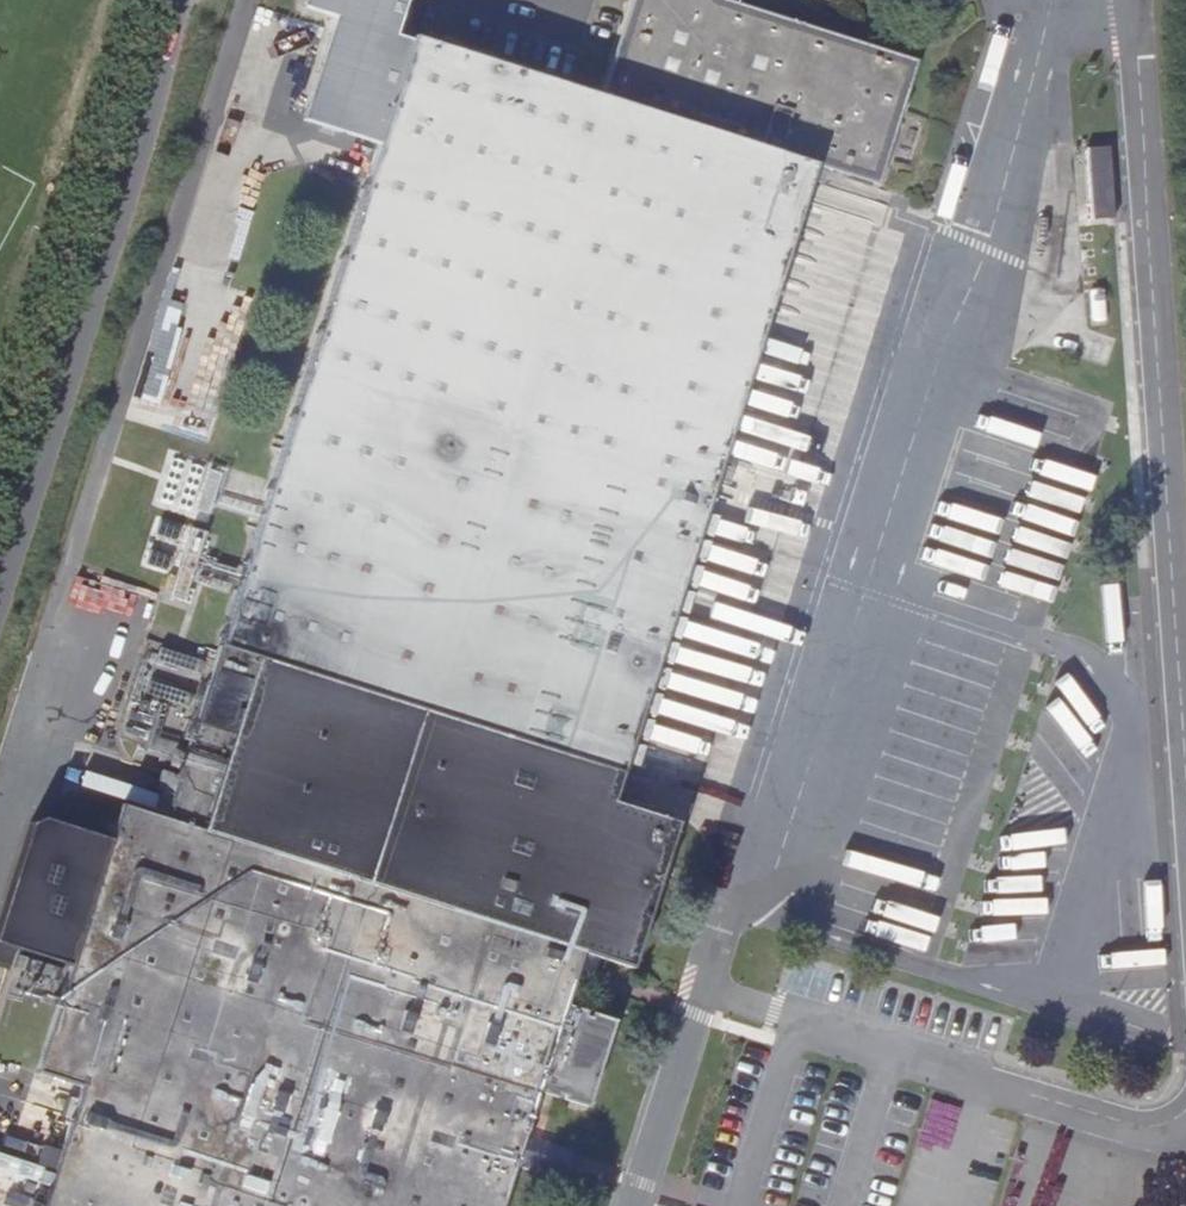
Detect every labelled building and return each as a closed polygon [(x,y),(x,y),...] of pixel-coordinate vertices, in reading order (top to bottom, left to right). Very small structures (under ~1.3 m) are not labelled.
[(610,771),(686,536),(784,229),(855,250),(918,54),(755,0),(622,0),(590,98),(412,41),(410,47),(377,148),(294,399),(215,644),(610,771)] [(302,8),(335,18),(305,122),(377,148),(410,47),(394,41),(408,0),(305,0),(302,8)] [(1116,216),(1110,143),(1087,144),(1092,218),(1116,216)] [(215,644),(167,792),(121,776),(37,1040),(82,1055),(39,1192),(82,1205),(468,1205),(510,1078),(559,1094),(588,1008),(538,990),(554,941),(609,959),(656,818),(601,799),(610,771),(215,644)] [(958,1205),(992,1205),(1016,1122),(984,1113),(958,1205)]
